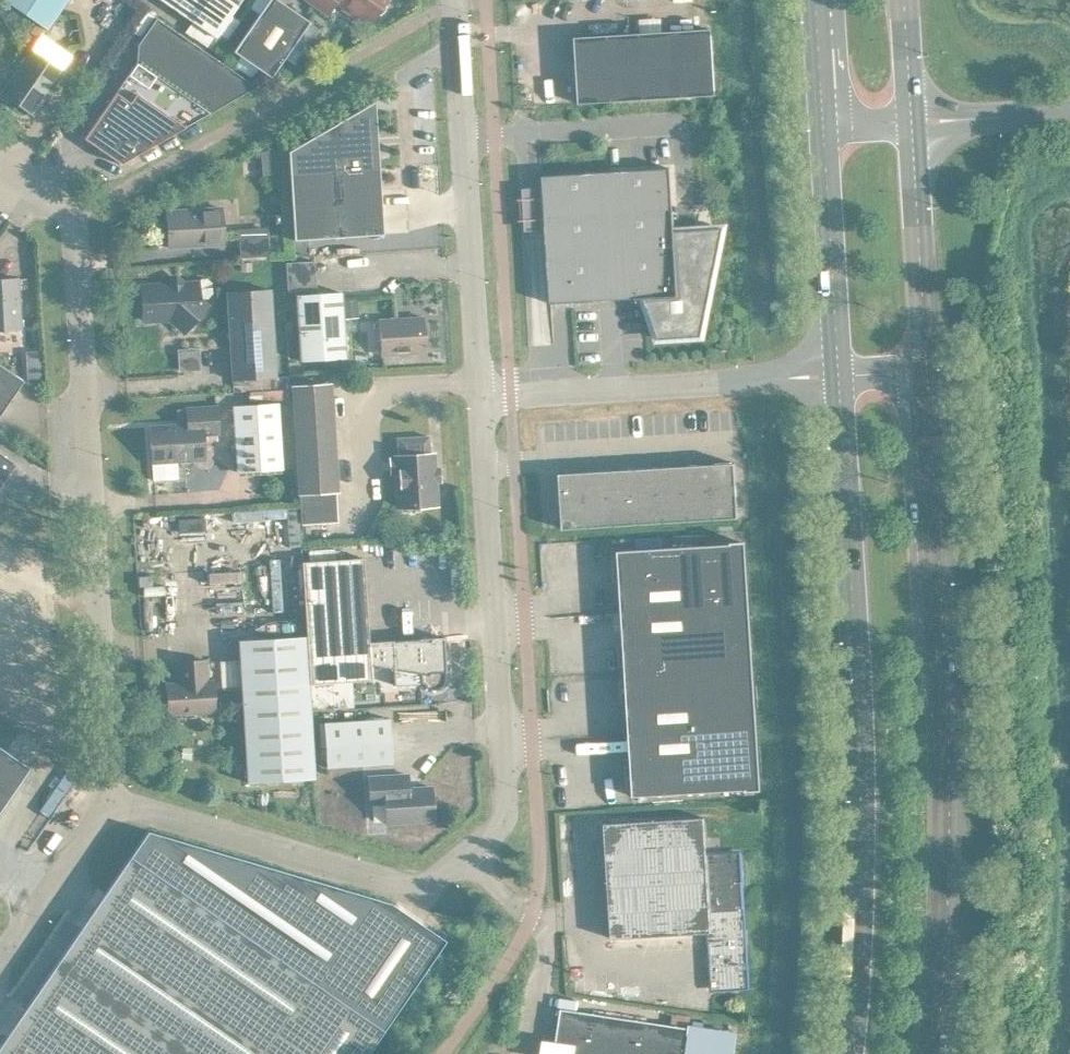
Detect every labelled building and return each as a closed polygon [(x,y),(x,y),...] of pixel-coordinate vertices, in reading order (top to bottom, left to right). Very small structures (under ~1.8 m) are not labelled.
[(47,21),(62,0),(17,0),(47,21)] [(217,32),(239,0),(170,0),(217,32)] [(234,45),(272,71),(285,53),(296,60),(321,23),(310,16),(288,0),(265,0),(234,45)] [(345,5),(355,11),(359,9),(371,17),(377,9),(381,9),(385,5),(387,0),(345,0),(345,5)] [(138,56),(85,132),(121,157),(257,81),(157,12),(139,38),(138,56)] [(576,31),(580,97),(714,89),(710,23),(576,31)] [(4,87),(33,107),(63,65),(33,44),(4,87)] [(289,145),(295,234),(384,228),(376,97),(375,96),(289,145)] [(279,144),(262,145),(264,169),(280,168),(279,144)] [(637,293),(645,292),(648,292),(661,330),(701,328),(722,224),(676,227),(676,224),(675,205),(674,205),(672,162),(544,170),(552,297),(636,292),(637,293)] [(168,205),(170,242),(224,238),(221,188),(190,190),(190,204),(168,205)] [(239,223),(241,252),(270,250),(268,222),(239,223)] [(315,251),(287,253),(289,285),(317,283),(315,251)] [(142,280),(144,314),(171,312),(186,325),(208,300),(200,293),(199,277),(184,278),(177,271),(170,279),(142,280)] [(18,274),(18,273),(0,274),(0,323),(21,322),(18,274)] [(228,286),(233,374),(277,371),(271,284),(228,286)] [(297,289),(301,355),(346,352),(342,286),(297,289)] [(380,314),(382,349),(426,347),(424,311),(380,314)] [(201,347),(179,349),(180,366),(202,365),(201,347)] [(24,374),(0,358),(0,409),(24,374)] [(295,381),(301,487),(336,484),(330,379),(295,381)] [(234,399),(238,466),(283,463),(278,397),(234,399)] [(178,455),(186,461),(205,440),(204,428),(219,427),(218,401),(187,402),(188,418),(151,421),(153,457),(178,455)] [(421,495),(426,500),(433,500),(438,494),(438,487),(435,484),(433,448),(431,448),(430,430),(398,432),(399,450),(398,451),(400,497),(421,495)] [(16,458),(0,447),(0,482),(16,458)] [(561,467),(564,523),(739,512),(736,457),(561,467)] [(619,544),(634,790),(747,783),(747,785),(756,784),(741,535),(732,536),(732,537),(619,544)] [(371,674),(370,660),(369,636),(363,552),(303,556),(310,678),(371,674)] [(239,634),(248,777),(315,772),(306,630),(239,634)] [(369,636),(370,660),(422,668),(422,672),(423,677),(426,681),(430,683),(435,684),(440,683),(443,680),(446,676),(446,671),(446,666),(444,631),(419,633),(420,634),(393,635),(393,634),(392,634),(392,636),(369,636)] [(167,678),(169,708),(215,705),(213,675),(208,675),(206,654),(179,656),(181,677),(167,678)] [(61,747),(57,679),(28,681),(0,662),(0,704),(61,747)] [(324,717),(327,761),(393,757),(390,713),(324,717)] [(29,761),(0,741),(0,804),(29,761)] [(432,781),(404,783),(403,769),(369,771),(371,797),(385,796),(387,817),(434,814),(434,806),(438,803),(438,792),(433,790),(432,781)] [(605,817),(611,912),(612,932),(710,926),(714,983),(748,981),(740,847),(707,849),(705,811),(605,817)] [(384,1024),(446,934),(390,896),(148,824),(130,850),(0,1039),(0,1053),(363,1053),(384,1024)] [(554,1037),(551,1053),(724,1053),(729,1026),(692,1020),(692,1022),(562,1003),(557,1037),(554,1037)]
